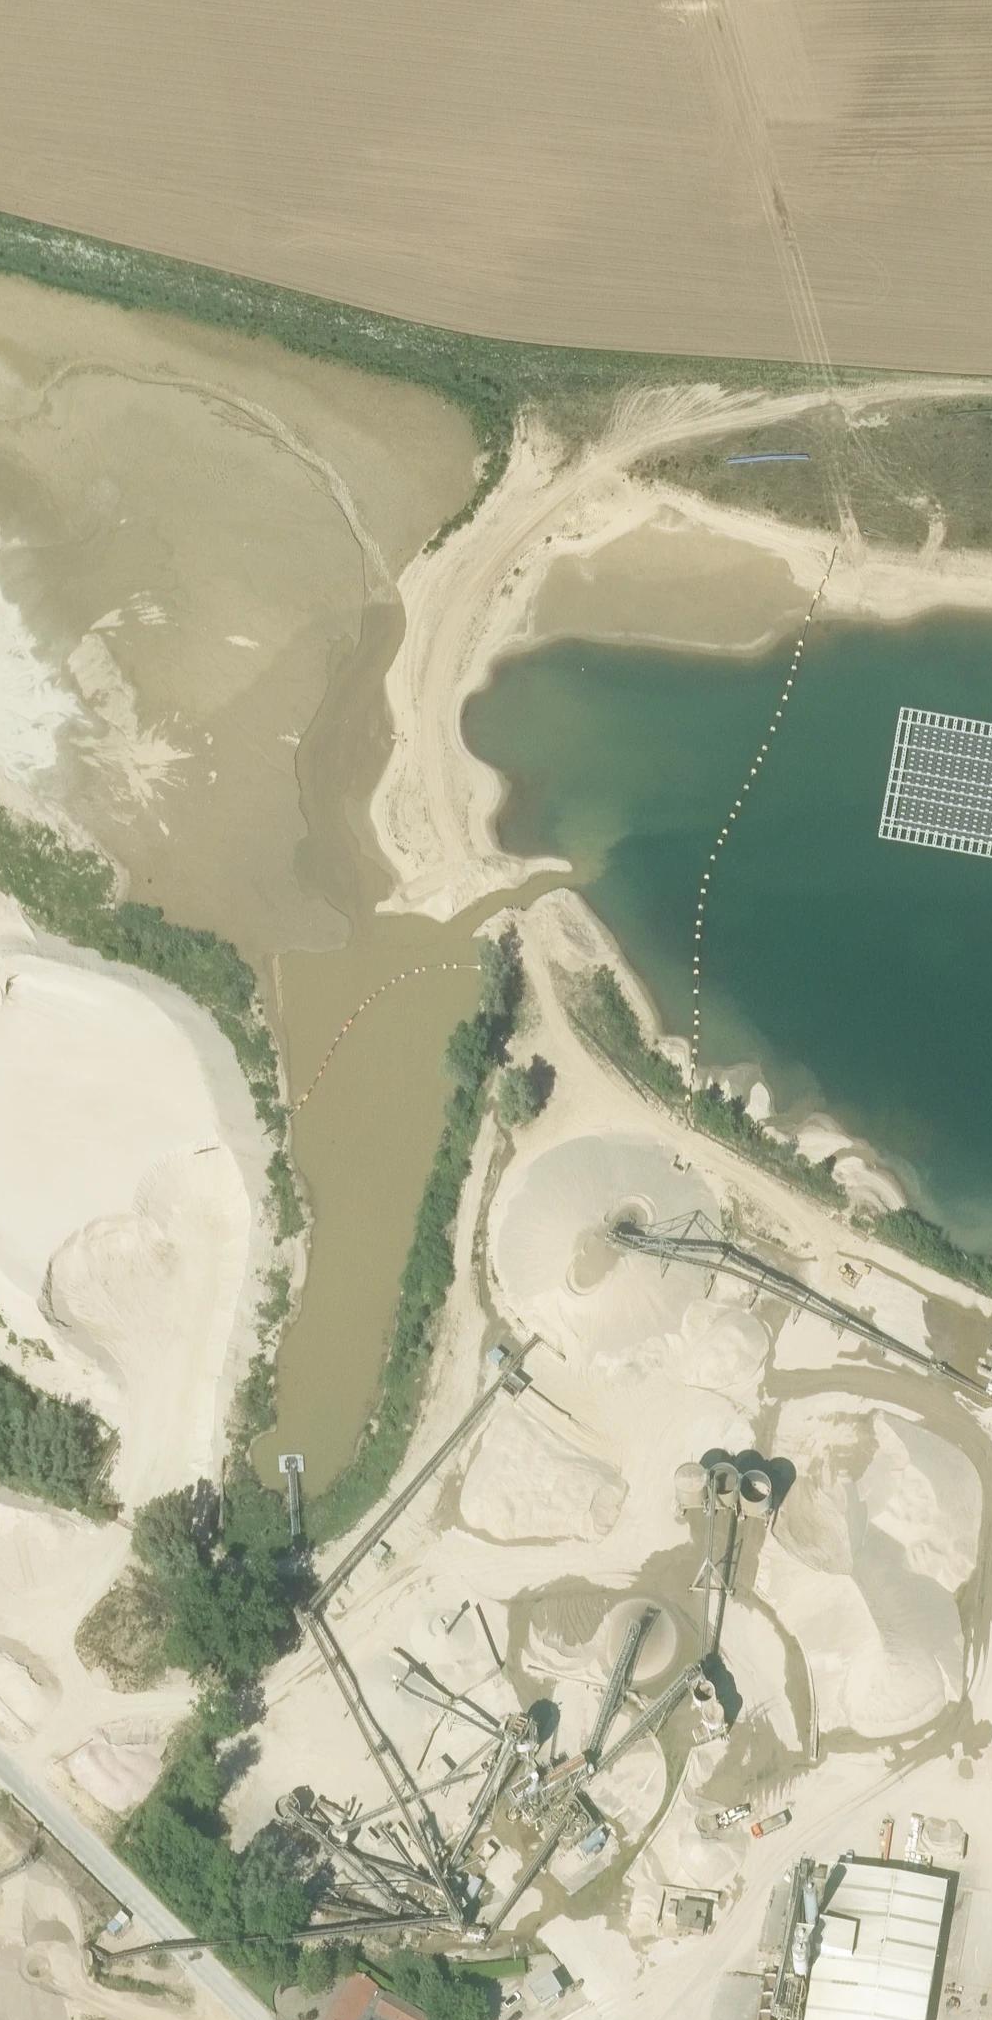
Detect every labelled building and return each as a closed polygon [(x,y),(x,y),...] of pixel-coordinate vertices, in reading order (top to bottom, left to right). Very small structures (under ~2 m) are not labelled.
[(821,1938),(802,1935),(799,1960),(817,1963),(808,2019),(930,2019),(950,1892),(832,1874),(821,1938)] [(679,1928),(707,1930),(708,1904),(680,1903),(679,1928)] [(553,1970),(541,1977),(536,1968),(526,1974),(531,1984),(519,1991),(532,2011),(542,2005),(543,2006),(556,1998),(556,1997),(566,1991),(553,1970)] [(355,1979),(331,2019),(426,2019),(355,1979)] [(774,2019),(780,1981),(767,1979),(761,2016),(774,2019)]
